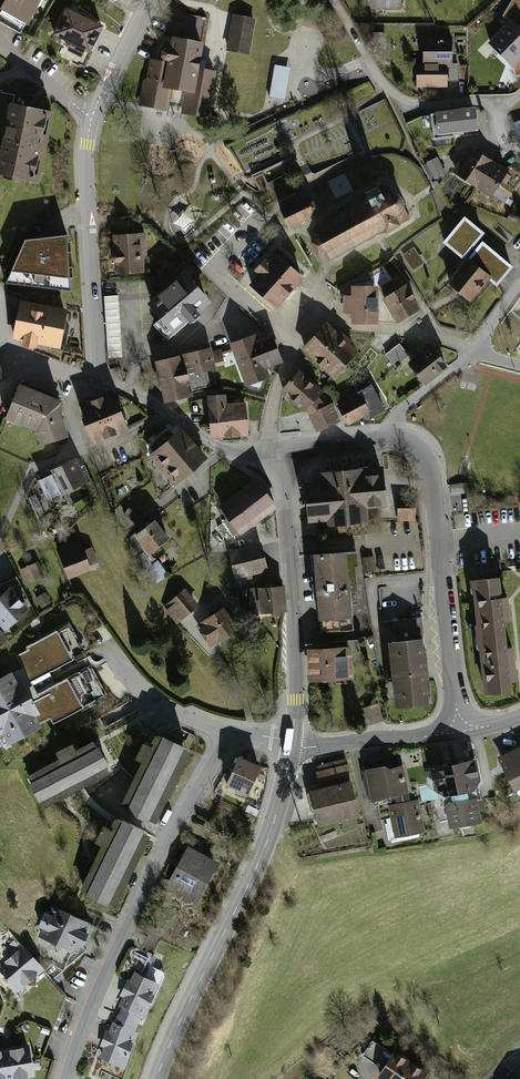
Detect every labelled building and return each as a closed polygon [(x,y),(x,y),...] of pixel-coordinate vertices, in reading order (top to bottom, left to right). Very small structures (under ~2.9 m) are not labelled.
[(7,4),(1,16),(30,31),(47,0),(0,0),(7,4)] [(268,10),(284,0),(262,0),(268,10)] [(375,14),(407,14),(407,0),(375,0),(375,14)] [(108,33),(66,12),(53,39),(95,60),(108,33)] [(258,22),(236,18),(230,54),(251,58),(258,22)] [(519,60),(519,28),(513,21),(490,43),(513,67),(519,60)] [(425,48),(421,49),(421,64),(417,66),(417,89),(449,90),(450,68),(455,67),(456,40),(425,39),(425,48)] [(162,65),(151,63),(142,110),(167,115),(171,94),(191,98),(188,117),(211,122),(220,76),(204,73),(208,49),(174,42),(172,53),(164,52),(162,65)] [(271,98),(286,100),(290,67),(274,66),(271,98)] [(4,180),(54,190),(69,118),(19,108),(4,180)] [(479,113),(436,118),(438,140),(482,135),(479,113)] [(511,177),(470,153),(454,179),(495,204),(511,177)] [(440,161),(427,168),(434,183),(448,176),(440,161)] [(290,177),(269,186),(275,198),(296,188),(290,177)] [(367,201),(311,231),(328,263),(382,235),(383,237),(399,229),(398,227),(410,220),(397,195),(389,193),(383,197),(378,187),(364,194),(367,201)] [(187,200),(182,211),(195,217),(200,206),(187,200)] [(302,200),(278,211),(287,231),(308,221),(315,212),(311,205),(302,200)] [(0,202),(0,235),(9,205),(0,202)] [(183,211),(173,227),(186,235),(195,219),(183,211)] [(486,239),(467,224),(447,248),(466,264),(486,239)] [(65,233),(24,238),(7,280),(69,289),(65,233)] [(145,239),(117,240),(118,278),(146,277),(145,239)] [(514,270),(486,248),(473,265),(500,287),(514,270)] [(415,251),(403,259),(413,275),(425,267),(415,251)] [(281,260),(254,291),(281,314),(308,283),(281,260)] [(491,286),(469,268),(451,290),(472,308),(491,286)] [(188,280),(153,310),(177,338),(212,307),(188,280)] [(354,296),(347,296),(347,310),(354,310),(355,322),(375,322),(374,286),(354,287),(354,296)] [(407,287),(386,299),(398,321),(419,308),(407,287)] [(105,296),(108,359),(122,358),(119,295),(105,296)] [(68,309),(19,299),(11,339),(60,348),(68,309)] [(360,358),(329,328),(304,354),(336,384),(360,358)] [(258,339),(233,347),(247,390),(272,382),(269,374),(284,369),(275,341),(260,345),(258,339)] [(386,354),(395,367),(410,357),(401,344),(386,354)] [(10,376),(0,349),(0,380),(10,376)] [(432,349),(412,364),(425,381),(445,366),(432,349)] [(212,352),(190,357),(194,376),(217,371),(212,352)] [(187,360),(160,366),(168,404),(195,398),(187,360)] [(328,399),(299,373),(284,390),(311,414),(318,430),(338,420),(328,399)] [(351,401),(339,408),(347,422),(368,410),(371,416),(383,409),(370,386),(349,397),(351,401)] [(68,406),(24,387),(10,422),(40,435),(45,451),(79,440),(68,406)] [(115,393),(81,407),(94,439),(128,425),(115,393)] [(228,398),(210,399),(212,441),(249,440),(248,408),(229,409),(228,398)] [(186,432),(152,460),(176,490),(211,463),(186,432)] [(80,464),(43,480),(54,505),(91,489),(80,464)] [(389,478),(308,485),(312,530),(340,528),(341,532),(374,529),(373,513),(392,511),(389,478)] [(261,485),(224,511),(244,539),(281,514),(261,485)] [(398,505),(398,521),(415,520),(414,504),(398,505)] [(173,547),(157,525),(137,539),(153,561),(173,547)] [(84,544),(58,551),(67,582),(92,575),(84,544)] [(237,582),(266,578),(261,549),(232,554),(237,582)] [(344,553),(312,556),(319,632),(352,629),(344,553)] [(41,569),(24,573),(27,588),(45,584),(41,569)] [(485,691),(509,688),(496,583),(473,585),(485,691)] [(0,605),(0,630),(7,638),(34,615),(15,592),(0,605)] [(275,592),(250,592),(250,618),(275,618),(275,592)] [(185,593),(165,611),(180,628),(200,610),(185,593)] [(46,597),(37,603),(43,612),(52,605),(46,597)] [(227,617),(198,633),(211,655),(240,639),(227,617)] [(423,623),(388,627),(396,704),(431,701),(423,623)] [(73,628),(18,658),(33,687),(88,657),(73,628)] [(352,648),(308,651),(310,683),(353,681),(352,648)] [(94,670),(40,697),(56,728),(110,701),(94,670)] [(0,687),(0,743),(5,753),(42,734),(15,680),(0,687)] [(378,704),(359,707),(362,724),(381,721),(378,704)] [(115,778),(98,745),(77,756),(74,749),(57,757),(60,763),(29,779),(45,812),(115,778)] [(147,769),(128,808),(157,822),(189,758),(163,745),(158,755),(150,751),(143,765),(147,769)] [(495,832),(483,760),(440,768),(448,812),(461,810),(465,837),(495,832)] [(265,774),(241,763),(227,792),(251,804),(265,774)] [(519,791),(519,763),(509,767),(519,791)] [(406,770),(369,777),(375,808),(412,801),(406,770)] [(354,788),(313,798),(321,832),(363,822),(354,788)] [(424,808),(394,813),(399,845),(429,841),(424,808)] [(85,902),(119,918),(156,840),(121,824),(115,839),(104,834),(97,850),(107,855),(85,902)] [(224,870),(191,852),(169,893),(201,911),(224,870)] [(96,931),(52,911),(37,943),(82,963),(96,931)] [(30,951),(1,973),(20,997),(48,975),(30,951)] [(156,990),(128,978),(94,1063),(122,1075),(156,990)] [(384,1069),(394,1054),(372,1040),(362,1055),(384,1069)] [(0,1056),(0,1078),(39,1078),(36,1052),(0,1056)] [(384,1069),(380,1075),(386,1078),(419,1078),(424,1071),(395,1052),(394,1054),(384,1069)]
